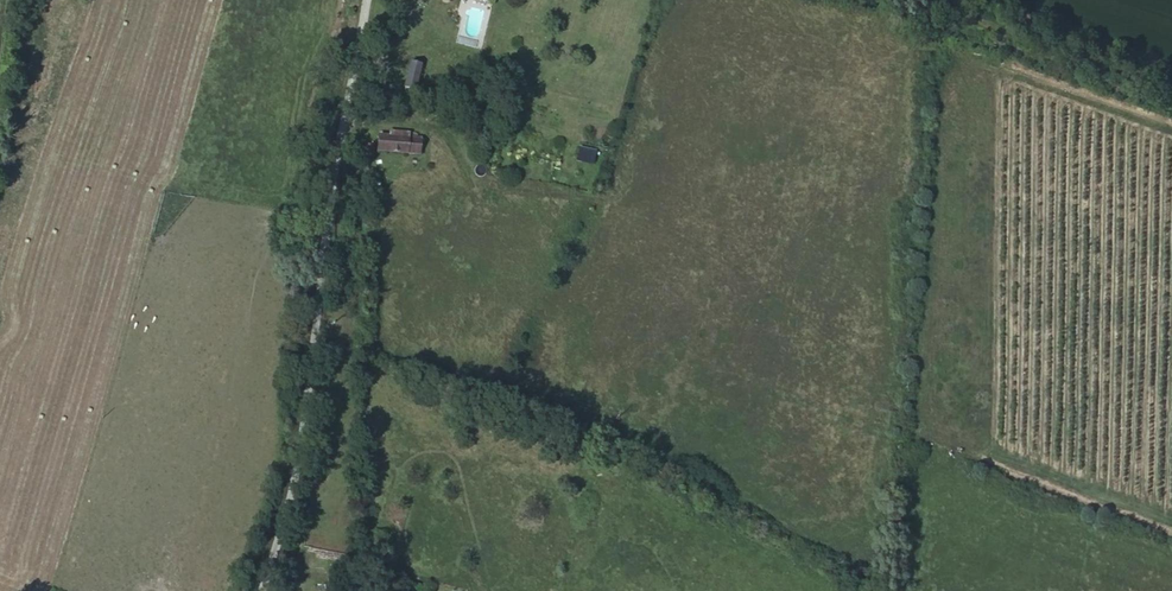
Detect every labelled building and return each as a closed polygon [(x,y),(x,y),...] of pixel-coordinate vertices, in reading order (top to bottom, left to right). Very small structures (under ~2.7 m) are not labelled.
[(424,75),(414,73),(410,94),(420,96),(424,75)] [(365,157),(374,158),(374,145),(366,145),(365,157)] [(414,146),(383,147),(383,164),(413,163),(414,146)] [(579,150),(577,159),(596,162),(598,153),(579,150)]
